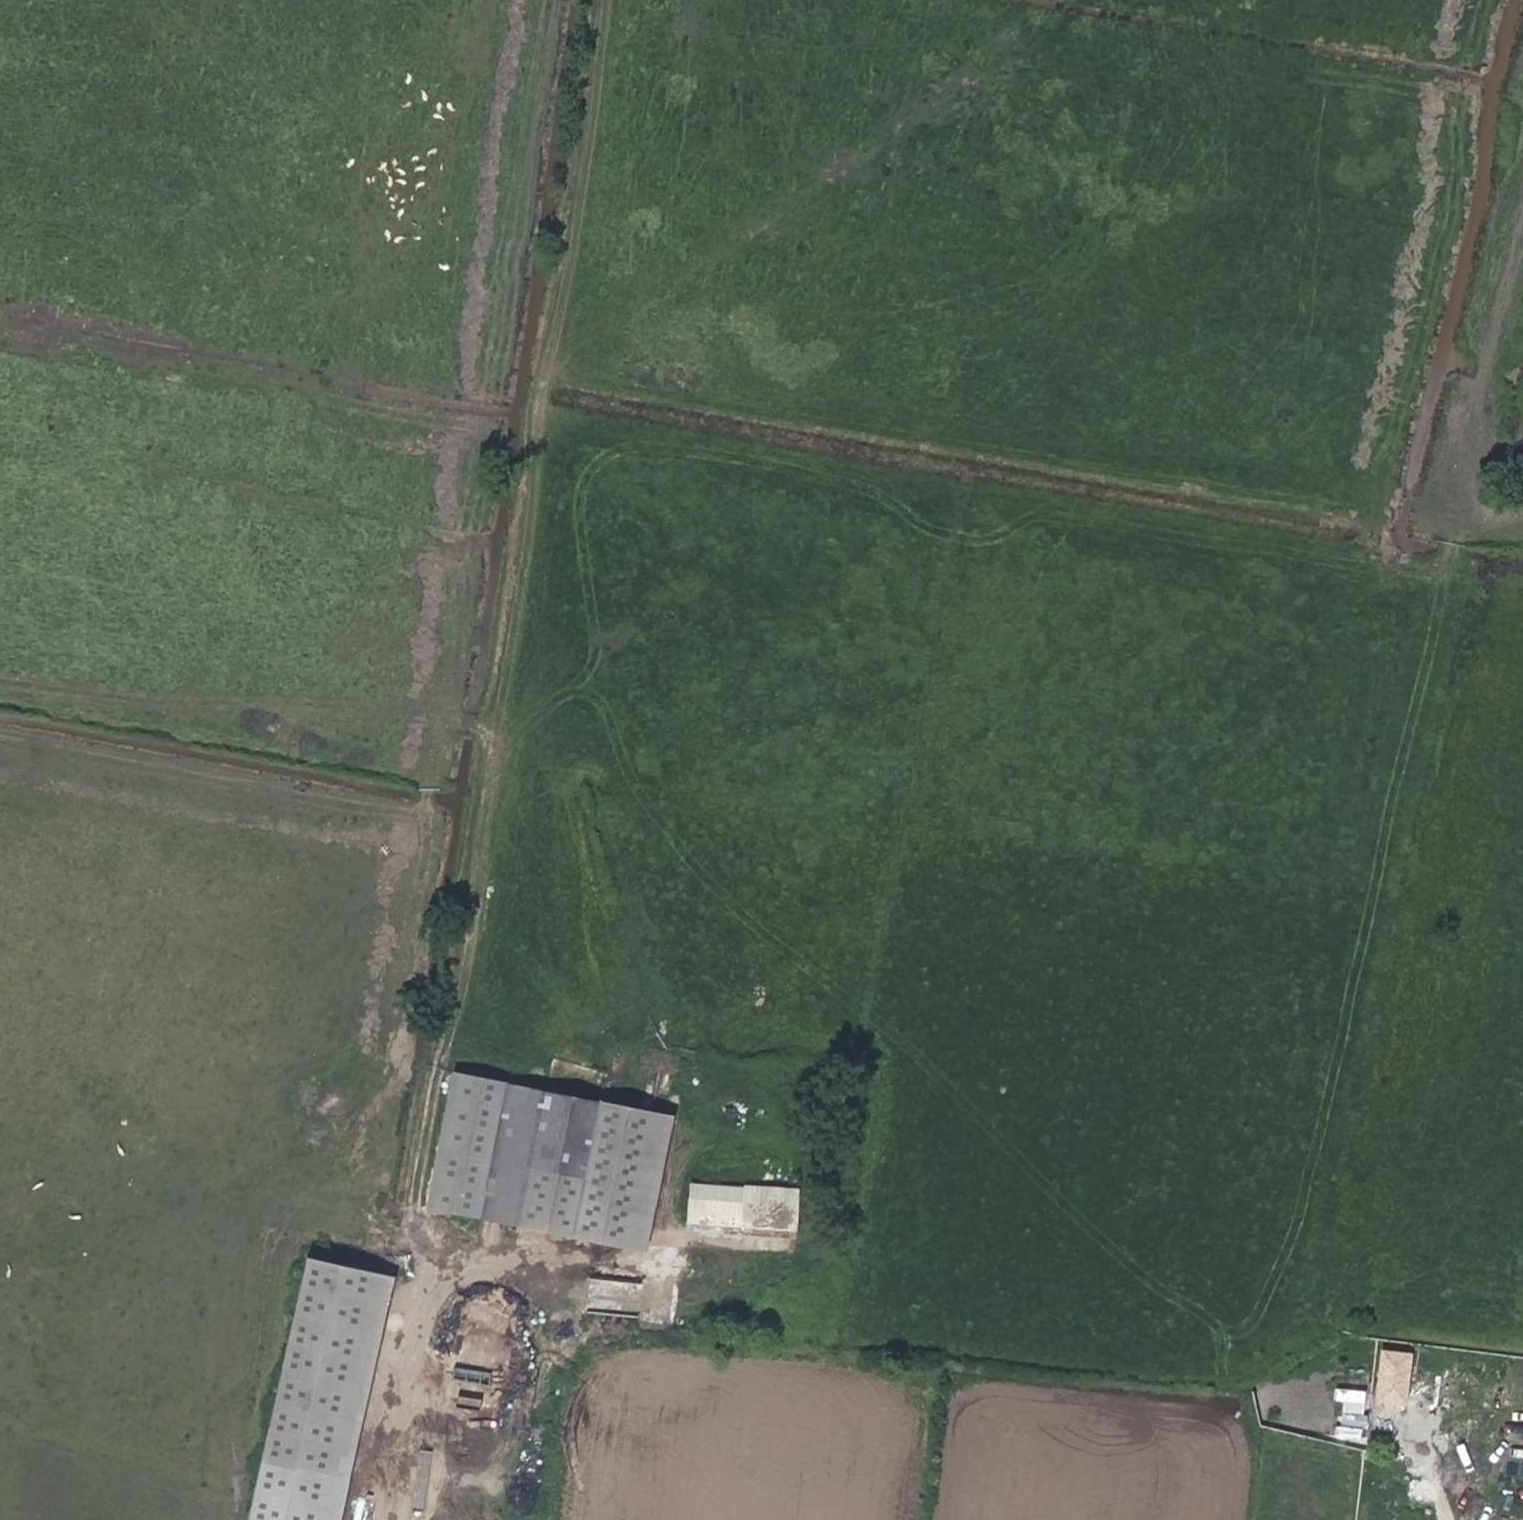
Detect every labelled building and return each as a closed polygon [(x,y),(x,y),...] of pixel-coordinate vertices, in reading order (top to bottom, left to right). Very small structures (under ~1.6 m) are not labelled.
[(670,1118),(454,1075),(427,1209),(643,1251),(670,1118)] [(802,1188),(691,1181),(688,1229),(799,1236),(802,1188)] [(397,1281),(310,1262),(271,1438),(267,1457),(353,1477),(397,1281)] [(503,1415),(513,1303),(467,1299),(457,1411),(503,1415)] [(1372,1344),(1371,1357),(1395,1359),(1396,1346),(1372,1344)] [(1425,1390),(1430,1371),(1401,1363),(1396,1382),(1425,1390)] [(1339,1438),(1366,1440),(1370,1391),(1342,1389),(1339,1438)]
